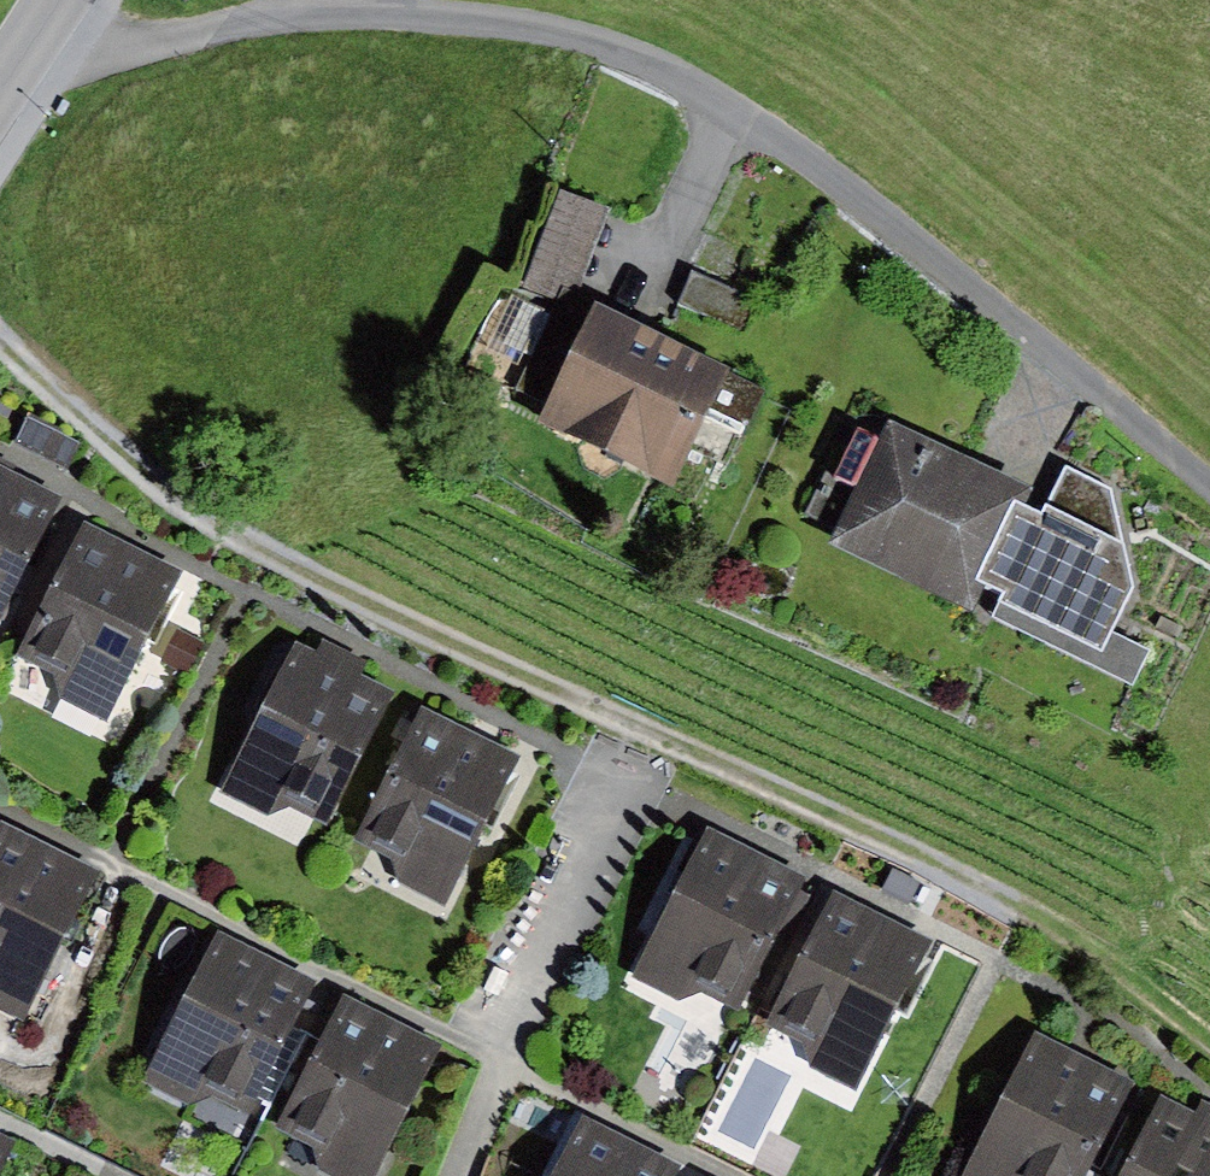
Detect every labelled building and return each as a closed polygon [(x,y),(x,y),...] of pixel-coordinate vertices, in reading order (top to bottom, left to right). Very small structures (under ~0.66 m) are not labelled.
[(609,205),(558,186),(521,283),(573,302),(609,205)] [(694,272),(680,303),(746,333),(760,301),(694,272)] [(541,405),(536,415),(677,484),(691,456),(723,471),(767,383),(729,364),(729,358),(601,295),(583,332),(552,317),(515,392),(541,405)] [(28,408),(12,440),(67,467),(81,439),(60,429),(62,425),(28,408)] [(1029,482),(892,419),(884,437),(854,423),(831,472),(850,481),(823,539),(970,607),(985,575),(1025,489),(1029,482)] [(0,460),(0,607),(60,490),(0,460)] [(1111,487),(1063,465),(1047,499),(1025,489),(985,575),(1001,582),(985,617),(1131,684),(1148,648),(1107,629),(1127,586),(1111,487)] [(186,565),(84,514),(16,649),(55,668),(60,693),(108,717),(186,565)] [(179,627),(163,658),(188,670),(203,639),(179,627)] [(368,657),(323,636),(318,647),(296,636),(220,789),(267,813),(289,801),(327,820),(394,685),(362,669),(368,657)] [(521,751),(423,702),(356,836),(393,854),(398,877),(446,901),(521,751)] [(1,816),(0,819),(0,1003),(22,1014),(99,866),(1,816)] [(708,822),(633,973),(681,996),(705,987),(741,1004),(807,871),(708,822)] [(894,865),(882,887),(909,901),(921,880),(894,865)] [(935,936),(835,885),(767,1019),(804,1037),(811,1063),(858,1087),(935,936)] [(315,976),(219,928),(143,1078),(187,1100),(211,1091),(248,1109),(315,976)] [(343,990),(276,1123),(314,1142),(318,1165),(340,1175),(373,1175),(442,1039),(343,990)] [(964,1175),(1086,1175),(1135,1077),(1037,1029),(964,1175)] [(1119,1175),(1209,1175),(1209,1100),(1204,1098),(1199,1108),(1163,1089),(1119,1175)] [(551,1175),(673,1175),(679,1163),(582,1115),(551,1175)] [(0,1129),(0,1167),(15,1136),(0,1129)]
